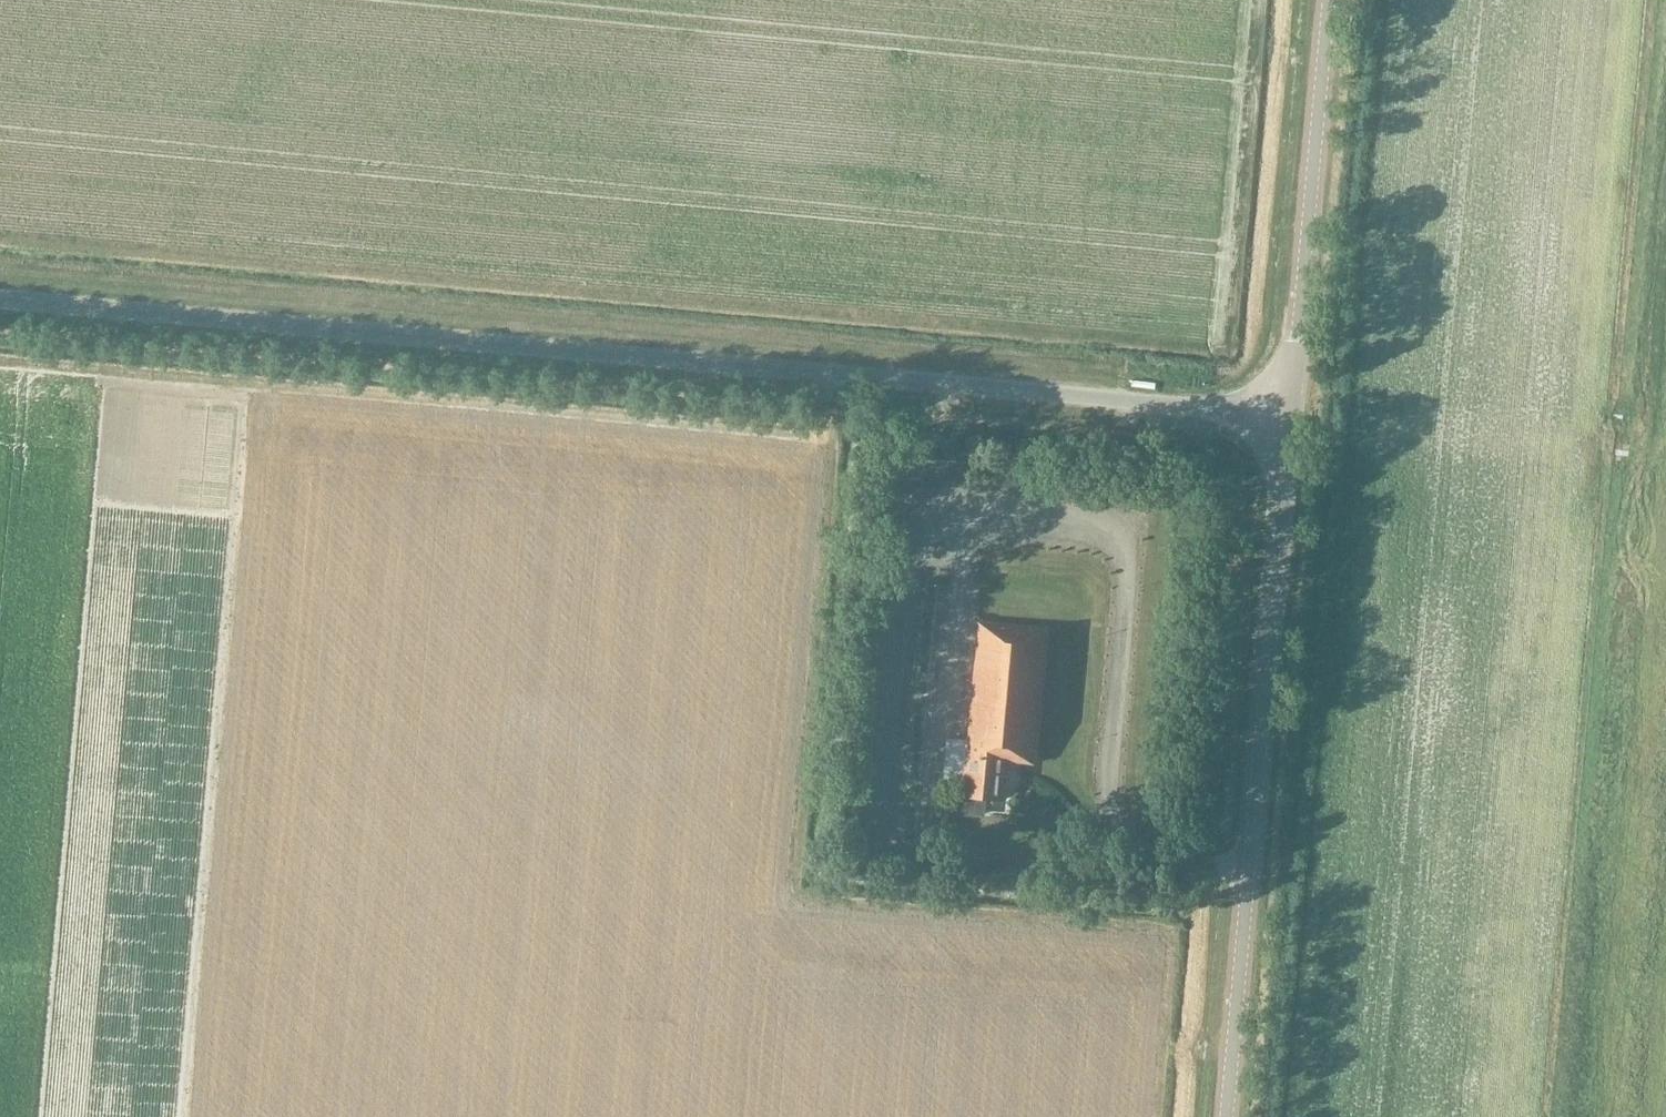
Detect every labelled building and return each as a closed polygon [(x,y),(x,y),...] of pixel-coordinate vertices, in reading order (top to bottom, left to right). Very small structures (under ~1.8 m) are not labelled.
[(1182,502),(1194,503),(1195,491),(1183,490),(1182,502)] [(962,815),(982,816),(985,799),(1001,801),(1004,762),(1037,764),(1038,756),(1035,757),(1046,630),(977,624),(960,796),(964,796),(962,815)]
